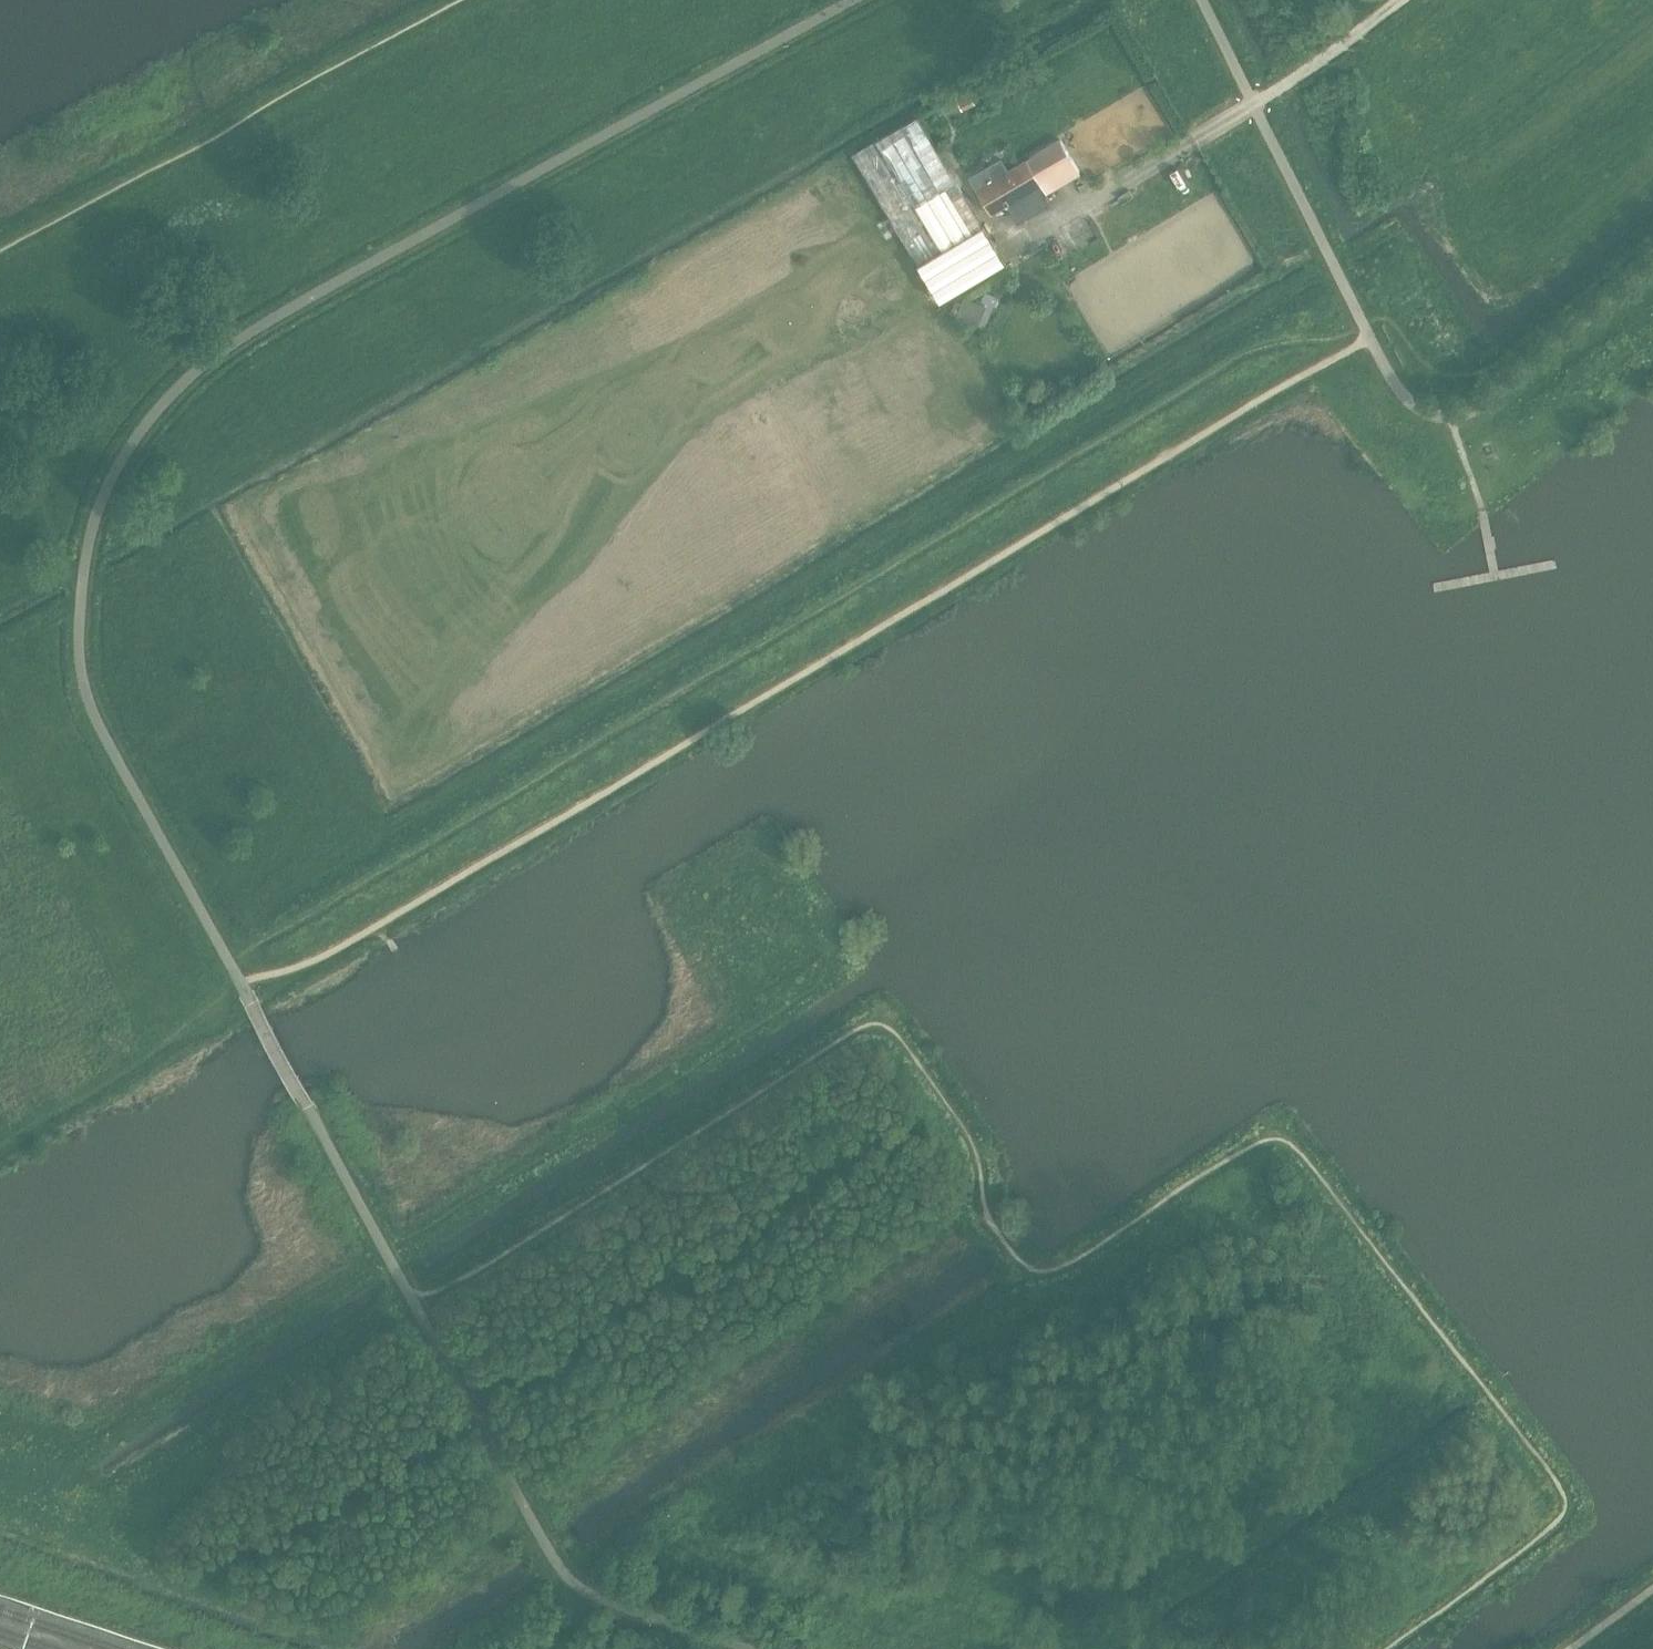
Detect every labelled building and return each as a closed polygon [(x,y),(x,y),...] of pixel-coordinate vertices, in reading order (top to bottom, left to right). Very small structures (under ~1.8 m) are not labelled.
[(940,300),(1007,262),(922,114),(822,170),(829,182),(848,171),(856,184),(870,177),(940,300)] [(992,213),(1041,184),(1046,194),(1083,172),(1061,135),(1037,150),(1007,168),(1001,159),(986,168),(993,180),(978,189),(992,213)] [(914,307),(918,327),(943,322),(940,303),(914,307)]
